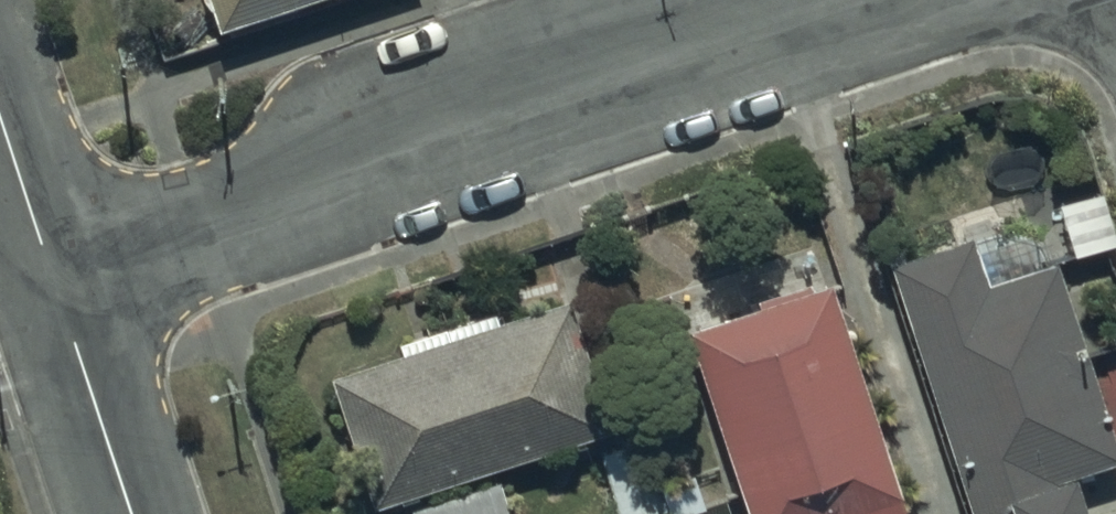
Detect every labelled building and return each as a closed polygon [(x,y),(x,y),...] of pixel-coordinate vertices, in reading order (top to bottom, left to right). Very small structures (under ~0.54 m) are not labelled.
[(204,28),(297,0),(196,0),(204,28)] [(1094,191),(1049,205),(1066,258),(1110,242),(1094,191)] [(880,261),(961,513),(1073,513),(1061,476),(1109,461),(1045,262),(978,283),(963,235),(880,261)] [(742,513),(894,513),(818,278),(750,300),(752,306),(682,329),(742,513)] [(563,294),(321,377),(366,507),(608,425),(563,294)] [(593,452),(611,513),(648,513),(663,510),(642,438),(593,452)] [(497,483),(406,511),(407,513),(506,513),(497,483)]
